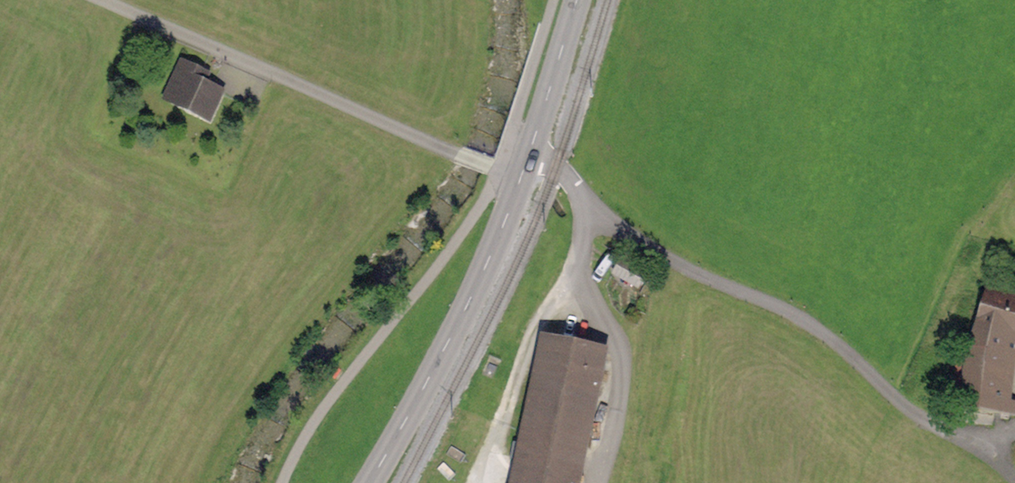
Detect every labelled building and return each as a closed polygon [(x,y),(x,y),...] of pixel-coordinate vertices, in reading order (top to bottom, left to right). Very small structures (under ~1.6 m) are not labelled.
[(230,86),(210,78),(215,68),(184,55),(165,98),(215,119),(230,86)] [(983,293),(966,337),(954,411),(1006,419),(1014,365),(1014,299),(983,293)] [(505,482),(581,482),(607,358),(534,343),(505,482)]
